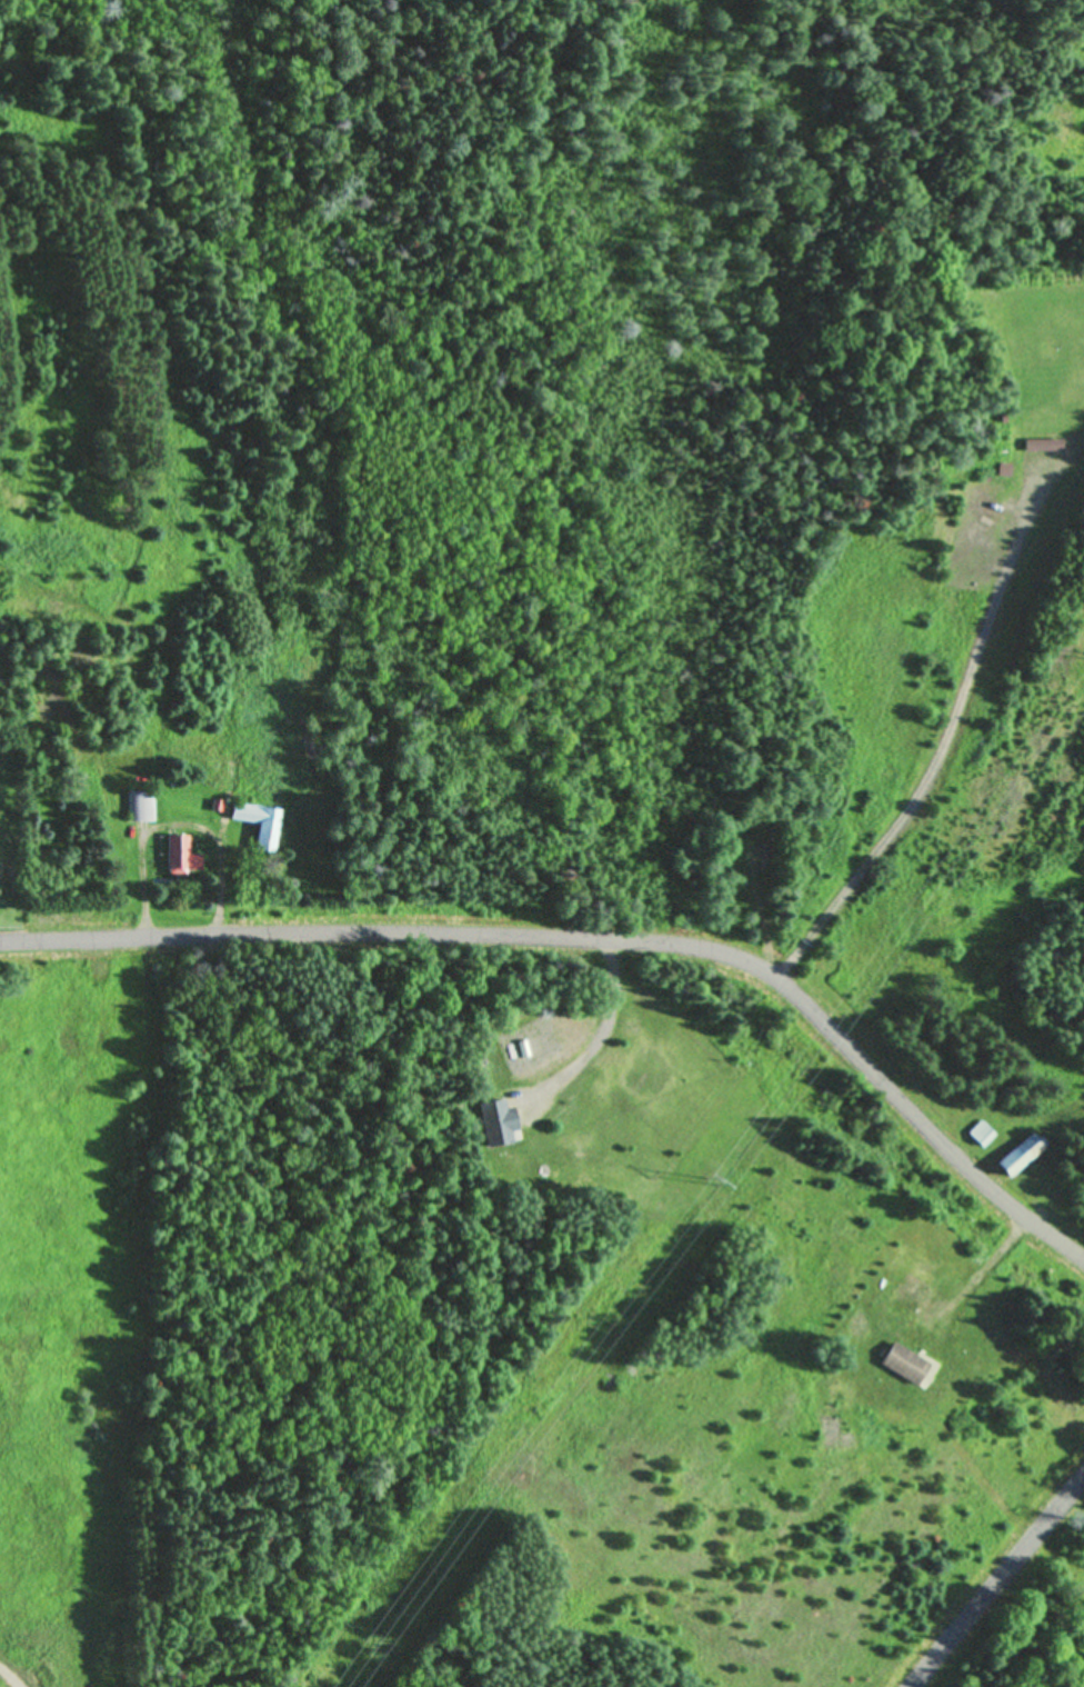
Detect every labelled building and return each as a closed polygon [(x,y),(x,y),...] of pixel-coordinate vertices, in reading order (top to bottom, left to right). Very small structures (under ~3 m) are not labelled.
[(1025,453),(1063,453),(1063,441),(1025,441),(1025,453)] [(129,794),(129,824),(154,824),(154,794),(129,794)] [(259,825),(255,854),(274,856),(280,811),(232,805),(230,822),(259,825)] [(167,875),(201,875),(201,856),(188,856),(188,837),(167,837),(167,875)] [(513,1110),(505,1111),(504,1101),(479,1105),(485,1148),(517,1143),(513,1110)] [(968,1135),(981,1149),(994,1137),(982,1123),(968,1135)] [(1009,1181),(1045,1146),(1031,1132),(996,1167),(1009,1181)] [(880,1366),(916,1389),(930,1366),(894,1343),(880,1366)]
